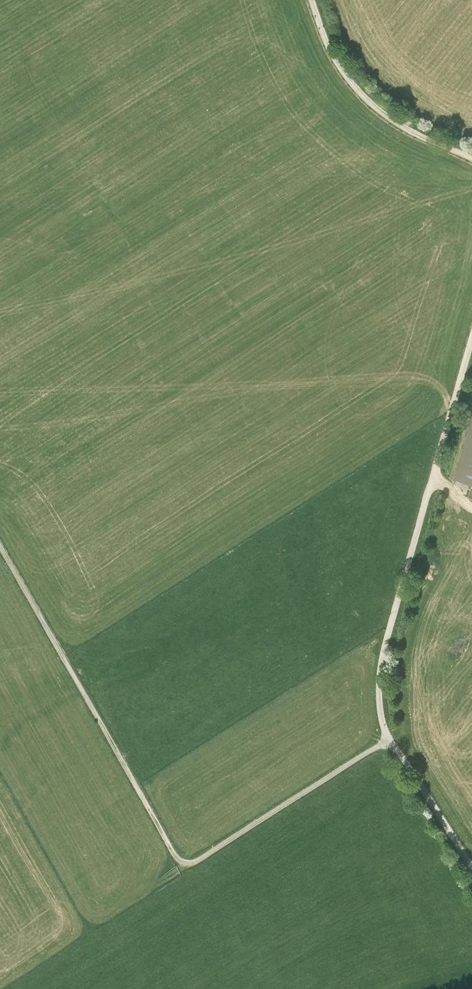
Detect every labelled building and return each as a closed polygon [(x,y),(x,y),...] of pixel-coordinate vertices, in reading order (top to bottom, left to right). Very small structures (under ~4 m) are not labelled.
[(457,477),(471,481),(471,424),(457,477)]
